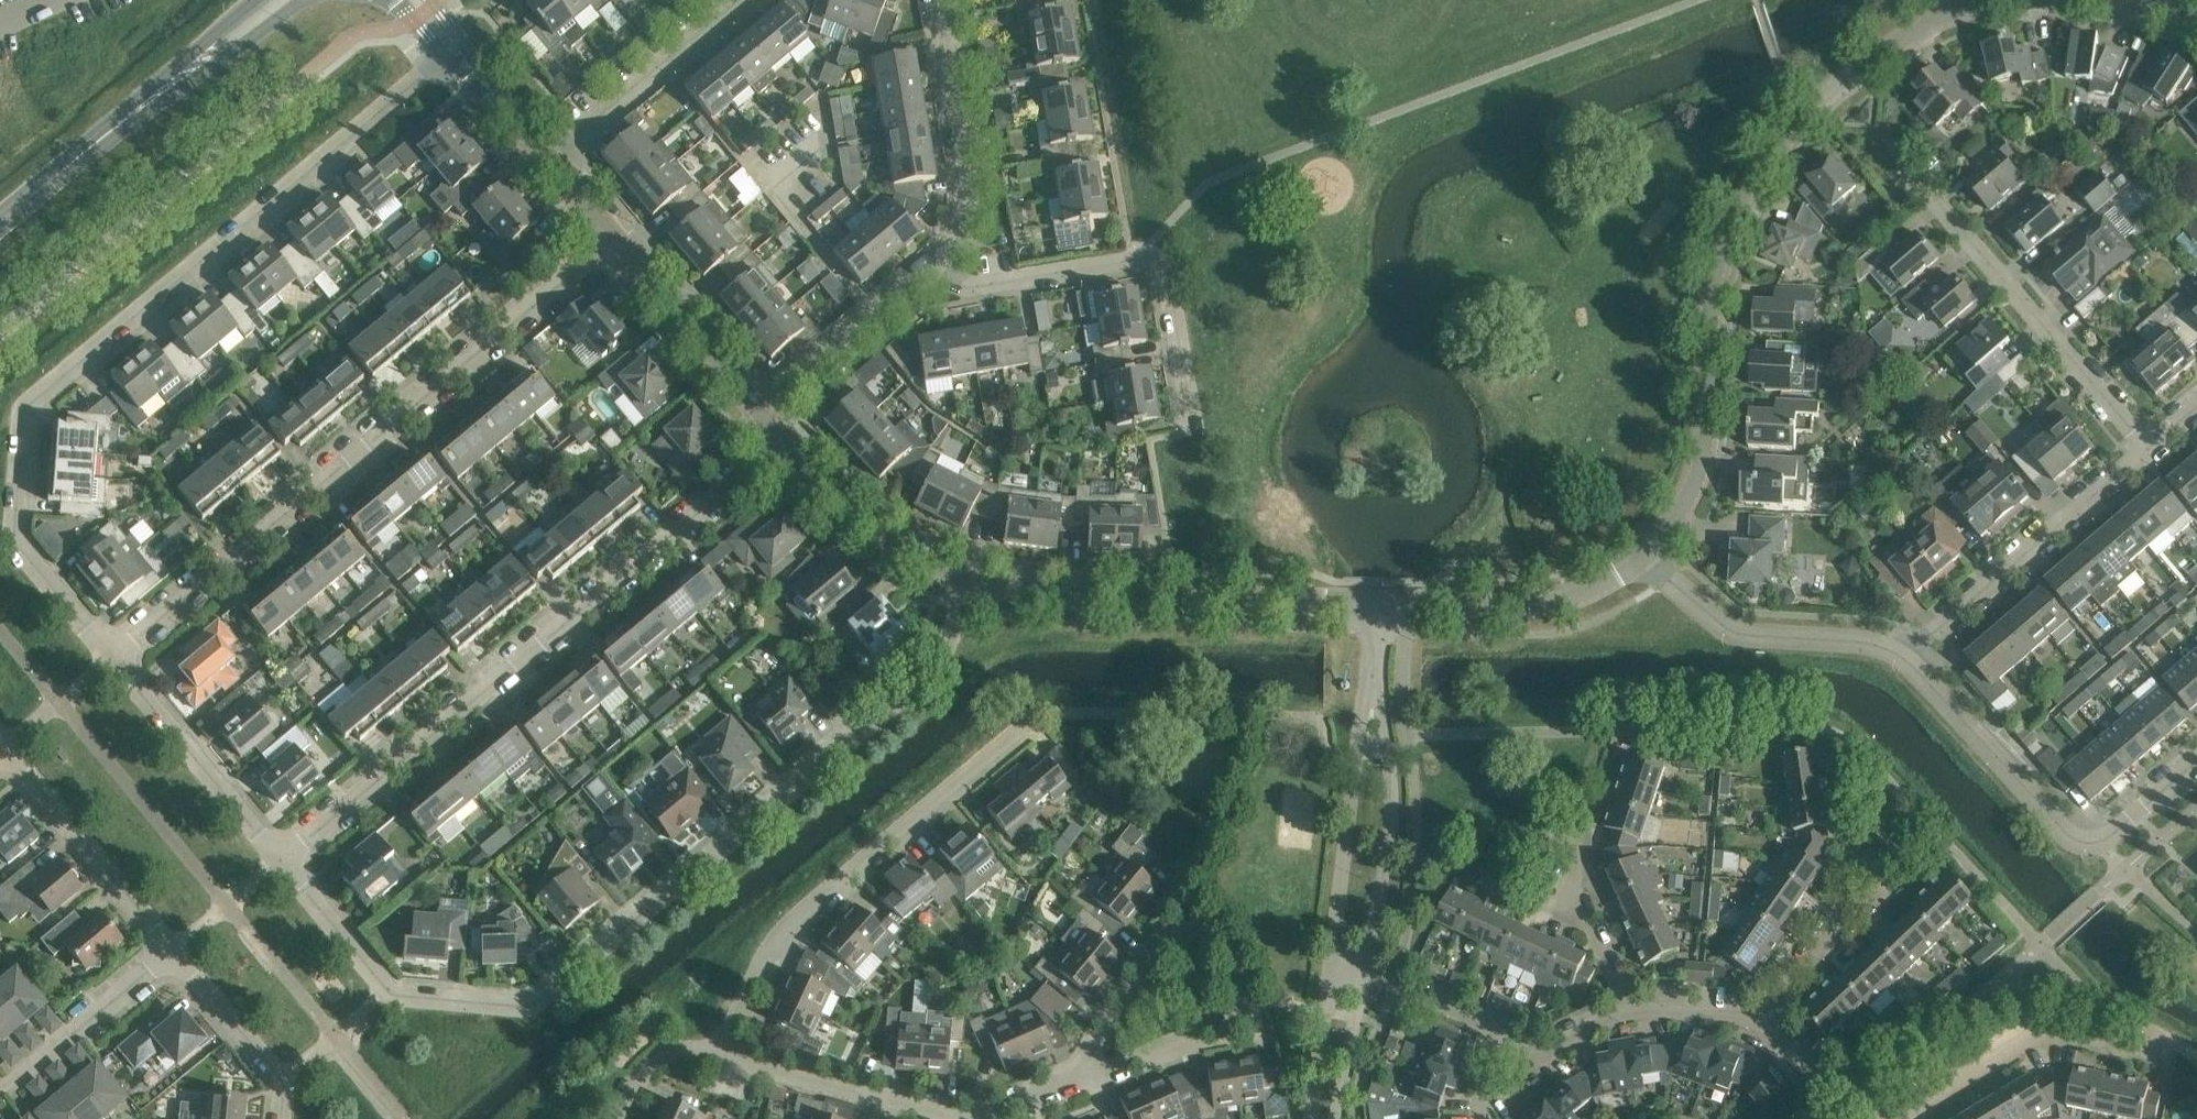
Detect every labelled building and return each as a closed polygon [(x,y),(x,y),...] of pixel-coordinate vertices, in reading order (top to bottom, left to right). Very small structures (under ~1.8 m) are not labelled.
[(574,20),(558,0),(527,0),(526,1),(527,2),(526,3),(537,16),(537,17),(542,23),(532,30),(550,52),(564,41),(557,33),(574,20)] [(574,20),(591,6),(598,13),(611,2),(609,0),(558,0),(574,20)] [(789,54),(809,38),(801,27),(806,13),(796,0),(788,0),(762,22),(789,54)] [(848,28),(859,0),(831,0),(830,2),(823,0),(816,0),(807,24),(821,29),(819,34),(843,43),(848,28)] [(848,28),(872,37),(869,47),(882,51),(889,34),(891,35),(898,16),(882,10),(886,0),(859,0),(848,28)] [(1075,34),(1071,10),(1070,10),(1070,9),(1052,11),(1050,0),(1041,0),(1015,5),(1018,22),(1028,20),(1032,42),(1075,34)] [(770,70),(789,54),(762,22),(743,38),(770,70)] [(2113,95),(2120,79),(2129,59),(2108,50),(2107,52),(2097,51),(2099,37),(2073,33),(2066,77),(2091,81),(2090,91),(2113,95)] [(1009,86),(1028,83),(1064,76),(1061,64),(1079,61),(1078,59),(1080,59),(1075,34),(1032,42),(1035,63),(1025,65),(1026,70),(1007,74),(1009,86)] [(751,86),(770,70),(743,38),(724,54),(751,86)] [(2023,85),(2052,79),(2043,43),(2016,49),(2013,38),(1983,45),(1992,83),(2021,76),(2023,85)] [(994,39),(981,42),(983,50),(995,48),(994,39)] [(872,60),(876,86),(918,79),(913,47),(893,50),(894,57),(872,60)] [(2136,65),(2123,95),(2138,105),(2148,90),(2167,103),(2178,88),(2179,89),(2182,87),(2184,84),(2184,81),(2183,80),(2191,68),(2167,53),(2152,76),(2136,65)] [(724,54),(704,70),(732,102),(751,86),(724,54)] [(819,81),(828,84),(834,66),(826,63),(819,81)] [(843,70),(834,66),(828,84),(837,88),(843,70)] [(1960,74),(1949,84),(1936,69),(1915,87),(1923,96),(1915,102),(1924,112),(1921,114),(1931,125),(1933,123),(1936,126),(1955,110),(1964,120),(1985,102),(1975,90),(1960,74)] [(712,119),(732,102),(704,70),(685,86),(712,119)] [(1066,89),(1064,76),(1028,83),(1031,100),(1041,98),(1045,120),(1089,112),(1085,88),(1083,88),(1083,86),(1066,89)] [(922,103),(918,79),(876,86),(881,111),(922,103)] [(800,106),(815,94),(809,87),(794,99),(800,106)] [(829,100),(833,119),(842,117),(839,98),(829,100)] [(800,106),(794,99),(779,111),(786,118),(800,106)] [(2180,114),(2196,135),(2196,99),(2180,114)] [(927,128),(922,103),(881,111),(885,135),(927,128)] [(2121,104),(2113,123),(2125,128),(2133,110),(2121,104)] [(1012,107),(996,110),(999,126),(1015,124),(1012,107)] [(2092,108),(2088,136),(2095,136),(2111,122),(2116,112),(2092,108)] [(603,155),(619,175),(652,148),(636,128),(643,121),(635,111),(613,129),(621,139),(603,155)] [(1039,143),(1042,161),(1077,155),(1075,142),(1092,139),(1092,137),(1093,137),(1089,112),(1045,120),(1049,141),(1039,143)] [(713,131),(701,117),(694,123),(706,137),(713,131)] [(846,136),(842,117),(833,119),(836,138),(846,136)] [(762,138),(776,126),(770,119),(755,131),(762,138)] [(418,132),(393,153),(408,170),(418,162),(425,162),(428,159),(436,169),(470,141),(466,136),(468,132),(462,123),(456,125),(453,120),(426,143),(418,132)] [(927,128),(885,135),(889,160),(931,153),(927,128)] [(762,138),(755,131),(741,143),(747,150),(762,138)] [(1991,211),(2007,196),(2024,182),(2006,161),(2014,154),(2001,139),(1971,164),(1980,175),(1968,185),(1991,211)] [(487,161),(485,159),(483,156),(485,151),(478,143),(473,145),(470,141),(436,169),(444,178),(441,181),(440,188),(430,196),(444,213),(453,206),(468,193),(460,183),(487,161)] [(619,175),(636,195),(669,168),(652,148),(619,175)] [(838,149),(841,168),(851,166),(847,148),(838,149)] [(935,178),(931,153),(889,160),(895,194),(926,205),(922,181),(935,178)] [(2045,154),(2036,161),(2047,176),(2057,169),(2045,154)] [(1079,168),(1077,155),(1042,161),(1045,178),(1055,176),(1059,198),(1103,190),(1098,166),(1097,166),(1097,165),(1079,168)] [(1805,197),(1819,214),(1831,227),(1835,223),(1852,209),(1843,199),(1856,187),(1831,158),(1808,178),(1816,188),(1805,197)] [(672,200),(681,210),(702,192),(677,162),(669,168),(636,195),(653,216),(672,200)] [(353,207),(373,231),(383,223),(375,213),(395,197),(367,163),(346,180),(363,199),(353,207)] [(842,175),(864,183),(861,165),(851,166),(841,168),(842,175)] [(2151,170),(2138,180),(2150,195),(2163,184),(2151,170)] [(2095,212),(2117,193),(2100,173),(2078,192),(2095,212)] [(864,183),(842,175),(844,184),(851,193),(864,183)] [(764,192),(754,180),(746,187),(756,199),(764,192)] [(476,187),(468,193),(453,206),(462,216),(469,210),(477,219),(481,216),(490,227),(520,201),(504,181),(485,197),(476,187)] [(2028,254),(2044,239),(2064,222),(2047,202),(2057,193),(2047,182),(2033,195),(2038,201),(2006,228),(2028,254)] [(840,190),(826,202),(832,209),(847,197),(840,190)] [(1090,233),(1088,218),(1106,215),(1105,214),(1107,214),(1103,190),(1059,198),(1063,220),(1053,221),(1056,239),(1090,233)] [(711,202),(702,192),(681,210),(689,220),(670,236),(687,256),(729,221),(713,201),(711,202)] [(872,219),(899,251),(924,230),(913,217),(926,205),(895,194),(892,202),(872,219)] [(364,239),(373,231),(353,207),(344,215),(327,196),(307,212),(335,246),(355,229),(364,239)] [(488,247),(504,266),(527,247),(519,237),(537,222),(520,201),(490,227),(499,238),(488,247)] [(817,221),(832,209),(826,202),(811,214),(817,221)] [(1790,237),(1785,235),(1777,231),(1765,258),(1792,269),(1798,257),(1809,262),(1824,226),(1805,203),(1790,237)] [(1019,207),(1009,208),(1012,224),(1022,222),(1019,207)] [(316,262),(335,246),(307,212),(288,229),(304,248),(295,256),(315,280),(324,272),(316,262)] [(2061,254),(2060,252),(2056,256),(2057,257),(2045,267),(2047,269),(2046,275),(2052,282),(2058,282),(2067,293),(2087,276),(2095,285),(2112,271),(2123,261),(2134,252),(2104,217),(2061,254)] [(872,219),(853,235),(880,267),(899,251),(872,219)] [(723,261),(731,271),(755,251),(729,221),(687,256),(704,277),(723,261)] [(1856,264),(1859,284),(1883,263),(1904,288),(1939,258),(1917,233),(1893,254),(1882,241),(1865,256),(1856,264)] [(853,235),(833,251),(860,284),(880,267),(853,235)] [(411,241),(399,251),(406,259),(417,249),(411,241)] [(268,245),(249,261),(277,295),(296,279),(305,288),(315,280),(295,256),(285,264),(268,245)] [(399,251),(387,261),(394,269),(406,259),(399,251)] [(780,282),(755,251),(731,271),(740,281),(720,297),(737,317),(771,290),(780,282)] [(815,253),(807,259),(819,274),(827,268),(815,253)] [(257,311),(277,295),(249,261),(229,278),(245,297),(237,304),(257,328),(261,335),(271,327),(257,311)] [(427,284),(450,312),(470,296),(447,268),(427,284)] [(840,303),(852,293),(834,272),(822,282),(840,303)] [(1909,296),(1902,301),(1918,321),(1931,310),(1945,327),(1975,302),(1969,295),(1970,294),(1954,276),(1935,292),(1925,281),(1909,296)] [(375,277),(364,287),(371,295),(382,286),(375,277)] [(1098,324),(1098,323),(1142,316),(1138,291),(1136,291),(1136,290),(1119,293),(1119,292),(1111,293),(1109,281),(1081,286),(1083,293),(1077,294),(1081,316),(1087,315),(1089,325),(1098,324)] [(427,284),(407,300),(431,329),(450,312),(427,284)] [(2106,286),(2101,290),(2108,298),(2113,294),(2106,286)] [(359,305),(371,295),(364,287),(352,297),(359,305)] [(2101,290),(2099,287),(2075,308),(2084,319),(2108,298),(2101,290)] [(737,317),(754,338),(787,310),(771,290),(737,317)] [(1816,292),(1809,291),(1787,290),(1786,304),(1756,302),(1756,317),(1757,317),(1756,331),(1794,334),(1795,319),(1804,320),(1804,315),(1814,315),(1816,292)] [(246,337),(257,328),(237,304),(226,313),(210,294),(191,310),(219,343),(237,328),(246,337)] [(2185,310),(2174,297),(2165,305),(2196,342),(2196,300),(2185,310)] [(627,329),(608,307),(604,302),(594,311),(583,298),(557,320),(578,346),(587,339),(602,357),(616,345),(613,341),(627,329)] [(388,316),(412,344),(431,329),(407,300),(388,316)] [(344,303),(333,313),(339,321),(351,311),(344,303)] [(2196,343),(2196,342),(2165,305),(2136,330),(2147,343),(2176,378),(2196,361),(2188,351),(2196,343)] [(175,356),(195,379),(207,370),(198,360),(219,343),(191,310),(170,327),(186,346),(175,356)] [(804,330),(787,310),(754,338),(771,358),(790,342),(799,352),(821,334),(812,323),(804,330)] [(369,332),(393,361),(412,344),(388,316),(369,332)] [(1146,340),(1142,316),(1098,323),(1098,324),(1102,345),(1092,347),(1095,364),(1123,359),(1121,347),(1128,346),(1128,345),(1145,342),(1145,340),(1146,340)] [(1991,319),(1974,333),(1958,347),(1977,370),(1967,378),(1978,391),(1997,375),(2004,368),(2003,367),(2010,362),(2001,351),(2011,342),(1991,319)] [(1044,372),(1039,344),(1025,346),(1022,321),(996,326),(1003,368),(1028,364),(1030,374),(1044,372)] [(1003,368),(996,326),(970,330),(977,373),(1003,368)] [(925,382),(951,377),(944,335),(943,335),(942,330),(920,333),(921,339),(918,339),(925,382)] [(977,373),(970,330),(944,335),(951,377),(977,373)] [(349,349),(373,377),(393,361),(369,332),(349,349)] [(292,347),(299,355),(312,344),(306,336),(292,347)] [(1883,357),(1865,336),(1850,348),(1868,369),(1883,357)] [(528,344),(523,348),(540,369),(550,361),(533,340),(528,344)] [(895,341),(884,350),(902,371),(913,362),(895,341)] [(1766,363),(1753,362),(1749,365),(1749,375),(1752,379),(1752,385),(1765,386),(1765,390),(1787,392),(1791,392),(1792,375),(1805,375),(1807,344),(1768,342),(1766,363)] [(175,356),(167,363),(151,343),(131,359),(159,393),(167,403),(195,379),(175,356)] [(2147,343),(2122,364),(2138,382),(2142,378),(2156,395),(2176,378),(2147,343)] [(285,367),(299,355),(292,347),(278,359),(285,367)] [(651,358),(649,355),(639,363),(630,351),(598,378),(608,390),(615,384),(645,420),(666,403),(658,394),(672,383),(661,369),(663,367),(663,364),(656,356),(653,356),(651,358)] [(363,380),(342,354),(333,362),(338,368),(321,382),(344,410),(362,395),(355,387),(363,380)] [(2010,362),(2003,367),(2004,368),(1997,375),(2006,386),(2013,379),(2030,365),(2021,354),(2011,363),(2010,362)] [(1056,355),(1044,357),(1046,370),(1058,368),(1056,355)] [(1125,372),(1123,359),(1095,364),(1098,381),(1108,379),(1112,401),(1156,394),(1151,369),(1150,369),(1150,368),(1132,371),(1132,370),(1125,372)] [(128,362),(111,376),(128,396),(118,404),(138,427),(148,419),(139,409),(156,396),(128,362)] [(1921,362),(1903,378),(1911,388),(1929,372),(1921,362)] [(555,397),(531,369),(511,385),(535,414),(555,397)] [(1058,373),(1048,374),(1050,387),(1060,385),(1058,373)] [(236,387),(243,395),(257,383),(250,375),(236,387)] [(854,375),(847,381),(832,393),(843,404),(825,421),(843,440),(874,411),(857,392),(864,385),(854,375)] [(321,382),(295,404),(318,431),(344,410),(321,382)] [(516,430),(535,414),(511,385),(492,401),(516,430)] [(913,410),(920,404),(907,390),(900,396),(913,410)] [(1156,394),(1112,401),(1115,423),(1106,425),(1109,442),(1137,437),(1134,425),(1142,424),(1142,423),(1159,420),(1159,419),(1160,418),(1156,394)] [(1975,394),(1966,402),(1975,414),(1985,406),(1975,394)] [(52,449),(96,453),(97,428),(110,429),(111,416),(118,411),(106,397),(86,414),(80,413),(79,426),(73,425),(67,424),(67,425),(54,424),(52,449)] [(1820,402),(1777,400),(1776,413),(1750,411),(1748,447),(1796,449),(1797,432),(1813,433),(1814,416),(1819,417),(1820,402)] [(2080,431),(2084,427),(2060,400),(2036,421),(2045,431),(2074,465),(2094,448),(2092,445),(2080,431)] [(516,430),(492,401),(473,417),(496,446),(516,430)] [(213,413),(220,421),(231,411),(225,403),(213,413)] [(264,420),(285,445),(293,438),(300,446),(318,431),(295,404),(278,418),(273,412),(264,420)] [(918,420),(927,411),(921,405),(912,413),(918,420)] [(686,486),(710,465),(698,451),(716,436),(693,408),(665,432),(666,433),(652,445),(686,486)] [(874,411),(843,440),(860,459),(892,430),(874,411)] [(1915,416),(1925,428),(1936,420),(1929,412),(1921,411),(1915,416)] [(208,431),(220,421),(213,413),(201,423),(208,431)] [(477,462),(496,446),(473,417),(453,434),(477,462)] [(595,435),(580,417),(567,428),(582,446),(595,435)] [(971,420),(966,428),(982,438),(987,430),(971,420)] [(901,421),(892,430),(860,459),(879,479),(893,466),(907,478),(911,473),(928,450),(931,447),(915,435),(901,421)] [(1999,442),(1982,421),(1968,433),(1985,453),(1999,442)] [(237,442),(261,470),(281,454),(257,425),(237,442)] [(624,441),(612,427),(600,437),(612,451),(624,441)] [(171,441),(178,449),(189,439),(183,431),(171,441)] [(2012,458),(2020,467),(2034,483),(2046,473),(2054,482),(2074,465),(2045,431),(2012,458)] [(477,462),(453,434),(434,450),(457,478),(477,462)] [(1016,443),(1014,434),(995,437),(997,447),(1016,443)] [(159,451),(166,459),(178,449),(171,441),(159,451)] [(237,442),(218,458),(242,486),(261,470),(237,442)] [(544,444),(534,452),(541,460),(551,452),(544,444)] [(52,449),(50,475),(94,478),(96,453),(52,449)] [(915,506),(938,518),(958,479),(934,467),(939,458),(928,450),(911,473),(925,483),(915,506)] [(555,471),(570,459),(563,451),(548,463),(555,471)] [(541,460),(534,452),(523,462),(529,470),(541,460)] [(2028,497),(2014,480),(2000,464),(1991,454),(1981,462),(1990,472),(1977,483),(2008,522),(2024,509),(2021,504),(2028,497)] [(2196,474),(2196,454),(2187,463),(2196,474)] [(153,456),(138,455),(137,464),(152,466),(153,456)] [(1741,503),(1770,505),(1778,505),(1778,500),(1794,501),(1795,481),(1798,481),(1799,458),(1757,456),(1755,478),(1742,477),(1741,503)] [(199,474),(222,502),(242,486),(218,458),(199,474)] [(451,484),(429,459),(421,466),(414,458),(396,473),(419,500),(436,486),(441,492),(451,484)] [(2187,463),(2177,472),(2179,474),(2169,482),(2196,514),(2196,474),(2187,463)] [(2008,522),(1977,483),(1962,465),(1929,493),(1956,526),(1965,518),(1982,537),(1990,530),(1994,534),(2008,522)] [(640,507),(633,499),(642,491),(621,466),(611,474),(616,480),(599,494),(622,521),(640,507)] [(396,473),(371,494),(393,522),(419,500),(396,473)] [(203,519),(222,502),(199,474),(179,491),(203,519)] [(103,517),(104,504),(106,479),(94,478),(50,475),(48,500),(61,501),(61,502),(67,502),(74,502),(72,515),(103,517)] [(508,475),(496,484),(503,493),(514,483),(508,475)] [(981,491),(958,479),(938,518),(962,530),(973,507),(990,513),(999,486),(985,481),(981,491)] [(524,483),(511,494),(518,502),(531,491),(524,483)] [(2194,521),(2161,483),(2152,491),(2150,489),(2140,497),(2168,530),(2174,538),(2194,521)] [(503,493),(496,484),(484,494),(491,502),(503,493)] [(1030,546),(1035,503),(1037,493),(1011,489),(999,486),(990,513),(1007,518),(1003,542),(1030,546)] [(1076,487),(1076,498),(1074,526),(1088,527),(1088,552),(1114,553),(1116,498),(1115,498),(1090,497),(1091,488),(1076,487)] [(393,522),(371,494),(353,509),(359,517),(351,524),(372,550),(382,542),(377,536),(393,522)] [(496,506),(485,516),(496,529),(507,519),(503,515),(518,502),(511,494),(496,506)] [(622,521),(599,494),(574,516),(596,543),(622,521)] [(1115,495),(1115,498),(1116,498),(1114,553),(1141,554),(1141,528),(1161,529),(1155,495),(1115,495)] [(1074,526),(1076,498),(1062,497),(1061,506),(1035,503),(1030,546),(1056,550),(1059,525),(1074,526)] [(2132,509),(2123,516),(2149,546),(2168,530),(2140,497),(2130,506),(2132,509)] [(570,565),(596,543),(574,516),(565,506),(539,527),(548,537),(570,565)] [(1925,535),(1913,545),(1942,578),(1957,566),(1953,562),(1961,556),(1953,546),(1963,538),(1948,521),(1937,507),(1916,524),(1925,535)] [(762,512),(727,541),(747,566),(755,559),(770,578),(793,559),(788,554),(804,541),(782,515),(772,524),(762,512)] [(169,541),(181,531),(189,524),(182,516),(174,523),(162,533),(169,541)] [(2149,546),(2123,516),(2114,524),(2112,521),(2102,530),(2130,563),(2149,546)] [(1783,553),(1785,520),(1752,518),(1750,545),(1734,544),(1732,583),(1748,584),(1747,590),(1755,598),(1764,590),(1764,585),(1771,585),(1773,552),(1783,553)] [(47,521),(34,532),(42,541),(54,530),(47,521)] [(94,587),(137,551),(142,547),(131,534),(126,538),(112,521),(88,541),(97,551),(77,567),(94,587)] [(449,523),(443,528),(450,537),(456,531),(449,523)] [(365,555),(342,527),(322,543),(345,572),(365,555)] [(460,536),(467,544),(479,535),(472,527),(460,536)] [(2111,579),(2118,588),(2137,572),(2130,563),(2102,530),(2091,539),(2094,541),(2085,549),(2111,579)] [(455,554),(467,544),(460,536),(448,546),(455,554)] [(570,565),(548,537),(531,551),(526,545),(516,553),(537,578),(546,571),(553,579),(570,565)] [(439,550),(437,547),(432,541),(419,552),(426,561),(439,550)] [(345,572),(322,543),(303,560),(326,588),(345,572)] [(1928,591),(1942,578),(1913,545),(1901,555),(1892,545),(1872,562),(1884,576),(1898,593),(1908,584),(1917,594),(1924,587),(1928,591)] [(2118,588),(2111,579),(2085,549),(2076,556),(2074,554),(2064,563),(2092,595),(2102,607),(2121,591),(2118,588)] [(426,561),(428,563),(433,570),(446,559),(439,550),(426,561)] [(137,551),(94,587),(110,606),(130,590),(138,600),(162,580),(137,551)] [(811,554),(778,589),(790,603),(799,596),(821,623),(838,609),(834,604),(854,587),(830,558),(821,566),(811,554)] [(398,580),(411,569),(398,555),(385,566),(398,580)] [(536,587),(511,557),(491,574),(516,603),(536,587)] [(1852,558),(1845,563),(1843,572),(1847,578),(1859,570),(1852,558)] [(326,588),(303,560),(283,576),(307,604),(326,588)] [(2055,574),(2046,582),(2072,612),(2092,595),(2064,563),(2053,572),(2055,574)] [(693,570),(675,584),(698,612),(714,598),(719,604),(729,596),(708,571),(699,578),(693,570)] [(497,619),(516,603),(491,574),(472,590),(497,619)] [(307,604),(283,576),(264,592),(288,620),(307,604)] [(402,585),(409,593),(419,584),(413,576),(402,585)] [(698,612),(675,584),(649,606),(672,633),(698,612)] [(376,585),(364,595),(371,603),(383,593),(376,585)] [(477,635),(497,619),(472,590),(453,606),(477,635)] [(2033,595),(2022,604),(2049,637),(2070,619),(2058,606),(2044,590),(2035,598),(2033,595)] [(2176,608),(2187,600),(2180,591),(2169,600),(2176,608)] [(288,620),(264,592),(244,608),(268,637),(288,620)] [(371,603),(364,595),(353,604),(359,612),(371,603)] [(862,597),(842,618),(876,658),(908,631),(881,599),(870,607),(862,597)] [(370,612),(377,620),(391,608),(384,600),(370,612)] [(2176,608),(2179,611),(2182,615),(2192,606),(2187,600),(2176,608)] [(2005,623),(2031,653),(2049,637),(2022,604),(2012,613),(2014,615),(2005,623)] [(477,635),(453,606),(433,622),(458,652),(477,635)] [(672,633),(649,606),(623,628),(646,655),(672,633)] [(2150,625),(2160,616),(2154,609),(2144,618),(2150,625)] [(363,631),(377,620),(370,612),(356,623),(363,631)] [(338,617),(326,626),(333,635),(344,625),(338,617)] [(2150,625),(2144,618),(2133,626),(2140,634),(2150,625)] [(178,688),(195,708),(222,686),(225,689),(239,678),(227,664),(234,659),(226,649),(236,640),(218,619),(180,651),(189,661),(180,669),(188,679),(178,688)] [(1995,628),(1984,637),(2012,669),(2031,653),(2005,623),(1997,630),(1995,628)] [(2166,623),(2156,632),(2162,639),(2172,630),(2166,623)] [(333,635),(326,626),(314,636),(321,644),(333,635)] [(447,667),(440,659),(449,652),(428,627),(418,635),(423,641),(406,655),(430,682),(447,667)] [(762,636),(756,627),(741,639),(748,647),(762,636)] [(646,655),(623,628),(605,642),(612,651),(604,658),(633,693),(642,684),(629,669),(646,655)] [(2156,632),(2145,640),(2152,648),(2162,639),(2156,632)] [(2124,633),(2104,650),(2113,660),(2133,643),(2124,633)] [(2000,679),(2012,669),(1984,637),(1974,645),(1976,648),(1967,656),(1975,665),(1965,674),(1992,706),(2010,691),(2000,679)] [(345,658),(333,643),(319,655),(331,670),(345,658)] [(2184,664),(2196,680),(2196,653),(2184,664)] [(283,665),(290,674),(303,663),(296,655),(283,665)] [(381,676),(404,704),(430,682),(406,655),(381,676)] [(714,655),(700,667),(707,675),(721,663),(714,655)] [(2100,655),(2090,664),(2096,671),(2106,662),(2100,655)] [(575,674),(600,704),(620,687),(595,658),(575,674)] [(2122,661),(2112,669),(2118,677),(2128,668),(2122,661)] [(303,663),(290,674),(298,683),(311,672),(303,663)] [(2164,681),(2190,711),(2196,705),(2196,680),(2184,664),(2164,681)] [(355,698),(378,725),(404,704),(381,676),(371,665),(361,674),(370,685),(355,698)] [(707,675),(700,667),(686,678),(693,687),(707,675)] [(2112,669),(2101,678),(2108,686),(2118,677),(2112,669)] [(575,674),(556,690),(581,720),(600,704),(575,674)] [(804,730),(800,726),(802,724),(803,719),(801,717),(814,706),(789,676),(750,708),(759,719),(755,722),(748,714),(741,720),(755,736),(766,727),(769,731),(767,733),(767,737),(774,745),(778,745),(780,743),(783,748),(804,730)] [(2067,695),(2078,686),(2071,679),(2061,688),(2067,695)] [(240,687),(217,706),(226,717),(223,720),(228,727),(221,732),(241,756),(279,725),(279,719),(274,713),(269,712),(265,716),(240,687)] [(2067,695),(2061,688),(2051,696),(2057,704),(2067,695)] [(2162,688),(2142,705),(2168,735),(2188,718),(2162,688)] [(556,690),(537,706),(561,736),(581,720),(556,690)] [(2084,693),(2073,702),(2080,710),(2090,701),(2084,693)] [(333,706),(323,714),(345,739),(353,732),(360,740),(378,725),(355,698),(338,712),(333,706)] [(654,719),(669,707),(662,699),(648,710),(654,719)] [(2073,702),(2063,711),(2069,719),(2080,710),(2073,702)] [(2142,705),(2123,722),(2149,752),(2168,735),(2142,705)] [(561,736),(537,706),(517,723),(542,752),(561,736)] [(643,715),(623,731),(630,739),(649,723),(643,715)] [(743,781),(754,772),(750,768),(764,756),(731,716),(704,739),(713,750),(700,761),(728,794),(732,790),(735,793),(746,784),(743,781)] [(2149,752),(2123,722),(2104,738),(2130,768),(2149,752)] [(2023,741),(2033,733),(2026,725),(2016,734),(2023,741)] [(293,798),(320,775),(301,752),(311,743),(296,726),(269,748),(278,758),(274,762),(277,767),(261,780),(279,802),(289,793),(293,798)] [(526,764),(535,774),(545,766),(515,731),(507,739),(500,730),(482,745),(505,773),(509,778),(526,764)] [(2023,741),(2029,749),(2039,740),(2033,733),(2023,741)] [(2104,738),(2085,754),(2111,784),(2130,768),(2104,738)] [(625,750),(622,746),(618,742),(607,751),(614,760),(625,750)] [(456,767),(479,794),(505,773),(482,745),(456,767)] [(2052,747),(2038,759),(2067,793),(2077,784),(2091,801),(2111,784),(2085,754),(2070,768),(2052,747)] [(1706,764),(1707,751),(1683,749),(1682,763),(1706,764)] [(1707,767),(1718,768),(1720,750),(1708,749),(1707,767)] [(1730,751),(1720,750),(1718,768),(1728,769),(1730,751)] [(1785,755),(1788,781),(1826,775),(1822,750),(1785,755)] [(593,757),(585,764),(595,776),(614,760),(607,751),(596,761),(593,757)] [(1621,779),(1658,791),(1666,767),(1629,755),(1621,779)] [(1008,774),(1035,805),(1049,794),(1054,800),(1070,786),(1062,776),(1048,759),(1028,776),(1019,765),(1008,774)] [(605,771),(605,772),(605,774),(605,775),(606,776),(606,777),(607,778),(608,778),(609,779),(610,779),(612,779),(613,779),(615,778),(616,778),(617,777),(618,776),(618,775),(618,774),(618,772),(618,771),(618,770),(618,769),(617,768),(616,767),(615,767),(614,766),(613,766),(612,766),(610,766),(609,766),(608,767),(607,767),(606,768),(606,769),(605,770),(605,771)] [(431,788),(453,816),(479,794),(456,767),(431,788)] [(673,839),(705,812),(697,802),(708,793),(689,769),(645,805),(673,839)] [(583,778),(576,770),(565,780),(571,788),(583,778)] [(657,839),(624,800),(601,771),(582,787),(606,815),(604,817),(614,830),(608,835),(610,838),(594,851),(607,867),(606,871),(613,880),(618,880),(620,883),(639,868),(640,870),(655,858),(646,847),(657,839)] [(1030,816),(1026,812),(1035,805),(1008,774),(997,783),(1006,794),(987,810),(1002,827),(1011,838),(1030,822),(1030,816)] [(1830,800),(1826,775),(1788,781),(1792,806),(1830,800)] [(1730,796),(1732,778),(1721,777),(1719,795),(1730,796)] [(1621,779),(1613,803),(1650,815),(1658,791),(1621,779)] [(566,792),(559,784),(545,796),(552,804),(566,792)] [(411,818),(432,844),(442,836),(437,830),(453,816),(431,788),(413,803),(420,811),(411,818)] [(1712,798),(1702,797),(1700,815),(1711,816),(1712,798)] [(1798,831),(1800,841),(1830,848),(1827,827),(1833,826),(1830,800),(1792,806),(1795,831),(1798,831)] [(1612,830),(1605,850),(1636,848),(1639,838),(1642,839),(1650,815),(1613,803),(1605,828),(1612,830)] [(8,863),(39,837),(26,823),(21,827),(8,811),(3,815),(0,811),(0,853),(8,863)] [(521,816),(507,828),(514,836),(528,824),(521,816)] [(1725,826),(1737,827),(1738,817),(1726,816),(1725,826)] [(1071,845),(1082,830),(1073,823),(1062,838),(1071,845)] [(947,878),(965,900),(983,885),(972,873),(991,857),(966,826),(939,849),(957,869),(947,878)] [(514,836),(507,828),(493,839),(500,847),(514,836)] [(344,879),(367,908),(398,882),(382,864),(394,855),(375,832),(344,859),(354,871),(344,879)] [(1071,845),(1062,838),(1051,853),(1060,860),(1071,845)] [(1124,859),(1108,878),(1141,906),(1157,886),(1139,871),(1150,858),(1134,844),(1131,847),(1120,838),(1111,848),(1124,859)] [(581,879),(591,871),(565,839),(535,892),(566,929),(599,901),(581,879)] [(1777,857),(1772,865),(1808,890),(1823,869),(1818,865),(1830,848),(1800,841),(1794,849),(1792,847),(1782,860),(1777,857)] [(1636,848),(1605,850),(1614,869),(1608,872),(1619,895),(1659,876),(1655,867),(1649,870),(1643,856),(1640,857),(1636,848)] [(482,869),(492,861),(483,851),(469,863),(474,869),(482,869)] [(1723,870),(1725,852),(1714,851),(1713,869),(1723,870)] [(892,911),(902,920),(930,897),(939,907),(957,891),(947,878),(932,861),(921,870),(909,856),(885,877),(893,888),(880,899),(892,911)] [(0,887),(0,911),(9,922),(19,913),(22,917),(42,900),(52,912),(81,888),(57,859),(40,873),(31,861),(0,887)] [(1771,876),(1762,889),(1794,911),(1808,890),(1772,865),(1766,873),(1771,876)] [(1948,870),(1930,888),(1956,916),(1975,898),(1948,870)] [(1623,920),(1624,921),(1664,902),(1658,888),(1664,885),(1659,876),(1619,895),(1630,917),(1623,920)] [(1070,898),(1083,909),(1091,915),(1100,905),(1124,926),(1141,906),(1108,878),(1091,898),(1078,887),(1070,898)] [(1694,883),(1693,901),(1691,919),(1702,920),(1705,884),(1694,883)] [(1719,922),(1720,903),(1722,885),(1711,884),(1708,921),(1719,922)] [(1437,922),(1460,933),(1476,898),(1453,888),(1437,922)] [(1930,888),(1912,905),(1942,938),(1943,938),(1938,933),(1956,916),(1930,888)] [(1762,889),(1748,909),(1784,935),(1785,934),(1780,931),(1794,911),(1762,889)] [(1479,950),(1480,950),(1499,909),(1476,898),(1460,933),(1482,944),(1479,950)] [(405,940),(403,958),(447,962),(448,948),(465,950),(468,913),(466,913),(467,901),(440,899),(439,910),(437,910),(437,916),(414,914),(412,941),(405,940)] [(1624,921),(1634,943),(1669,927),(1659,905),(1665,902),(1664,902),(1624,921)] [(838,923),(870,952),(880,941),(888,948),(895,941),(899,945),(908,934),(904,931),(888,916),(879,926),(855,904),(838,923)] [(482,965),(507,964),(517,964),(516,954),(524,954),(526,957),(541,948),(515,905),(497,917),(497,928),(472,929),(472,927),(471,927),(472,954),(473,953),(473,952),(482,952),(482,965)] [(1916,911),(1898,927),(1924,955),(1942,938),(1912,905),(1911,906),(1916,911)] [(1105,926),(1091,915),(1083,909),(1075,919),(1088,930),(1071,949),(1105,977),(1121,957),(1097,936),(1105,926)] [(1491,962),(1500,966),(1519,925),(1497,915),(1499,909),(1480,950),(1494,956),(1491,962)] [(1753,914),(1739,934),(1770,956),(1784,935),(1748,909),(1748,910),(1753,914)] [(101,957),(123,939),(102,914),(87,926),(74,911),(40,939),(54,956),(66,946),(74,955),(73,965),(83,966),(86,970),(90,967),(100,968),(101,957)] [(845,964),(836,973),(850,986),(850,987),(857,992),(866,982),(853,971),(870,952),(838,923),(821,942),(845,964)] [(1525,971),(1542,936),(1519,925),(1500,966),(1509,970),(1512,964),(1525,971)] [(1645,967),(1680,951),(1669,927),(1634,943),(1645,967)] [(1898,927),(1880,945),(1906,973),(1924,955),(1898,927)] [(539,935),(544,944),(554,938),(546,931),(539,935)] [(1770,956),(1739,934),(1724,955),(1756,977),(1770,956)] [(1537,983),(1546,987),(1567,940),(1558,936),(1556,942),(1542,936),(1525,971),(1539,977),(1537,983)] [(1993,956),(2007,945),(2000,936),(1986,947),(1993,956)] [(1576,945),(1567,940),(1546,987),(1555,991),(1557,985),(1572,992),(1572,991),(1584,996),(1596,970),(1584,965),(1588,957),(1573,950),(1576,945)] [(395,944),(372,942),(385,957),(394,958),(395,944)] [(1880,945),(1862,962),(1888,990),(1906,973),(1880,945)] [(1993,956),(1986,947),(1972,959),(1979,968),(1993,956)] [(1042,958),(1034,968),(1038,972),(1045,977),(1055,986),(1064,976),(1088,996),(1105,977),(1071,949),(1055,969),(1042,958)] [(1433,962),(1421,956),(1416,968),(1444,981),(1449,971),(1432,963),(1433,962)] [(1870,1007),(1888,990),(1862,962),(1844,979),(1839,974),(1870,1007)] [(1696,983),(1698,964),(1687,963),(1686,982),(1696,983)] [(1703,983),(1713,984),(1715,966),(1704,965),(1703,983)] [(780,995),(819,1013),(830,990),(845,997),(850,987),(850,986),(836,973),(829,967),(821,986),(792,972),(780,995)] [(1034,968),(1030,973),(1041,982),(1045,977),(1038,972),(1034,968)] [(1955,988),(1969,976),(1962,968),(1948,980),(1955,988)] [(0,983),(0,989),(26,1020),(45,1004),(17,969),(0,983)] [(1449,983),(1462,989),(1466,979),(1454,973),(1449,983)] [(1839,974),(1821,992),(1847,1019),(1864,1003),(1869,1008),(1870,1007),(1839,974)] [(1462,989),(1483,998),(1487,989),(1466,979),(1462,989)] [(1955,988),(1948,980),(1934,992),(1940,1000),(1955,988)] [(1039,1009),(1012,1021),(1029,1061),(1053,1050),(1045,1033),(1054,1022),(1056,1023),(1071,1006),(1045,984),(1030,1001),(1039,1009)] [(26,1020),(0,989),(0,1029),(6,1036),(26,1020)] [(1847,1019),(1821,992),(1802,1009),(1828,1037),(1847,1019)] [(1493,1003),(1507,1010),(1512,1000),(1497,993),(1493,1003)] [(819,1013),(780,995),(769,1018),(799,1032),(793,1045),(818,1057),(823,1045),(824,1043),(809,1036),(819,1013)] [(1507,1010),(1526,1018),(1531,1008),(1512,1000),(1507,1010)] [(1916,1020),(1930,1008),(1923,1000),(1909,1012),(1916,1020)] [(895,1068),(921,1070),(925,1028),(900,1025),(901,1009),(888,1007),(887,1013),(885,1035),(898,1036),(895,1068)] [(1007,1010),(984,1020),(982,1016),(969,1021),(972,1027),(981,1047),(993,1041),(1006,1071),(1029,1061),(1012,1021),(1007,1010)] [(950,1041),(963,1042),(965,1020),(965,1015),(926,1011),(925,1028),(921,1070),(947,1073),(950,1041)] [(170,1022),(161,1012),(136,1033),(119,1047),(136,1068),(153,1054),(163,1045),(177,1062),(204,1040),(181,1012),(170,1022)] [(1916,1020),(1909,1012),(1895,1024),(1902,1032),(1916,1020)] [(1421,1047),(1416,1060),(1464,1078),(1469,1065),(1463,1063),(1467,1051),(1473,1053),(1478,1039),(1466,1034),(1465,1036),(1460,1035),(1462,1031),(1438,1022),(1432,1038),(1437,1040),(1432,1051),(1421,1047)] [(1670,1045),(1668,1072),(1704,1086),(1722,1037),(1696,1028),(1688,1052),(1670,1045)] [(1877,1052),(1892,1041),(1885,1032),(1871,1044),(1877,1052)] [(1395,1053),(1400,1040),(1391,1036),(1386,1049),(1395,1053)] [(1722,1037),(1704,1086),(1729,1095),(1733,1084),(1744,1088),(1766,1056),(1758,1050),(1722,1037)] [(1637,1042),(1636,1038),(1623,1040),(1632,1091),(1645,1089),(1643,1077),(1668,1072),(1670,1045),(1668,1045),(1658,1047),(1657,1038),(1637,1042)] [(1586,1082),(1594,1098),(1632,1091),(1623,1040),(1609,1043),(1611,1054),(1599,1056),(1601,1070),(1589,1072),(1590,1079),(1586,1082)] [(1877,1052),(1871,1044),(1857,1056),(1863,1064),(1877,1052)] [(226,1049),(216,1056),(220,1061),(229,1061),(233,1058),(226,1049)] [(124,1064),(114,1051),(101,1062),(111,1075),(124,1064)] [(1769,1117),(1799,1092),(1790,1081),(1786,1085),(1771,1066),(1774,1062),(1766,1056),(1744,1088),(1760,1107),(1751,1115),(1755,1118),(1767,1118),(1769,1117)] [(1264,1100),(1266,1117),(1289,1113),(1281,1067),(1259,1070),(1258,1057),(1232,1061),(1239,1104),(1264,1100)] [(1422,1078),(1414,1101),(1392,1093),(1393,1090),(1373,1083),(1365,1104),(1369,1104),(1439,1110),(1448,1087),(1459,1091),(1464,1078),(1416,1060),(1413,1067),(1411,1073),(1422,1078)] [(1239,1104),(1232,1061),(1207,1065),(1212,1097),(1195,1100),(1201,1118),(1225,1118),(1223,1107),(1239,1104)] [(96,1065),(76,1081),(105,1115),(125,1099),(96,1065)] [(2073,1075),(2053,1071),(2058,1101),(2067,1103),(2067,1106),(2092,1111),(2100,1074),(2075,1068),(2073,1075)] [(2058,1101),(2053,1071),(2035,1081),(2031,1076),(2010,1089),(2028,1118),(2039,1118),(2037,1117),(2051,1109),(2049,1106),(2058,1101)] [(2117,1117),(2125,1079),(2100,1074),(2092,1111),(2117,1117)] [(1143,1088),(1157,1118),(1201,1118),(1195,1100),(1180,1107),(1167,1077),(1143,1088)] [(1586,1082),(1582,1083),(1577,1077),(1557,1092),(1550,1083),(1539,1092),(1561,1118),(1579,1118),(1575,1113),(1594,1098),(1586,1082)] [(1837,1095),(1822,1078),(1802,1095),(1799,1092),(1769,1117),(1771,1118),(1809,1118),(1837,1095)] [(2161,1095),(2148,1093),(2150,1084),(2125,1079),(2117,1117),(2127,1118),(2156,1118),(2161,1095)] [(63,1092),(57,1097),(75,1118),(101,1118),(105,1115),(76,1081),(63,1092)] [(772,1087),(769,1100),(784,1104),(786,1091),(772,1087)] [(1143,1088),(1120,1098),(1129,1118),(1157,1118),(1143,1088)] [(1988,1102),(1999,1118),(2028,1118),(2010,1089),(1988,1102)] [(1539,1092),(1528,1101),(1532,1106),(1522,1113),(1519,1109),(1506,1118),(1561,1118),(1539,1092)] [(246,1098),(211,1094),(211,1095),(201,1095),(200,1105),(182,1103),(180,1118),(244,1118),(246,1098)] [(821,1116),(825,1103),(798,1096),(794,1109),(803,1118),(834,1118),(821,1116)] [(44,1108),(37,1114),(42,1118),(75,1118),(57,1097),(44,1108)] [(706,1117),(669,1099),(659,1118),(705,1118),(706,1117)] [(1964,1109),(1970,1118),(1999,1118),(1988,1102),(1976,1109),(1973,1103),(1964,1109)] [(1439,1110),(1369,1104),(1371,1118),(1441,1118),(1439,1110)] [(1964,1109),(1953,1115),(1956,1118),(1970,1118),(1964,1109)]
